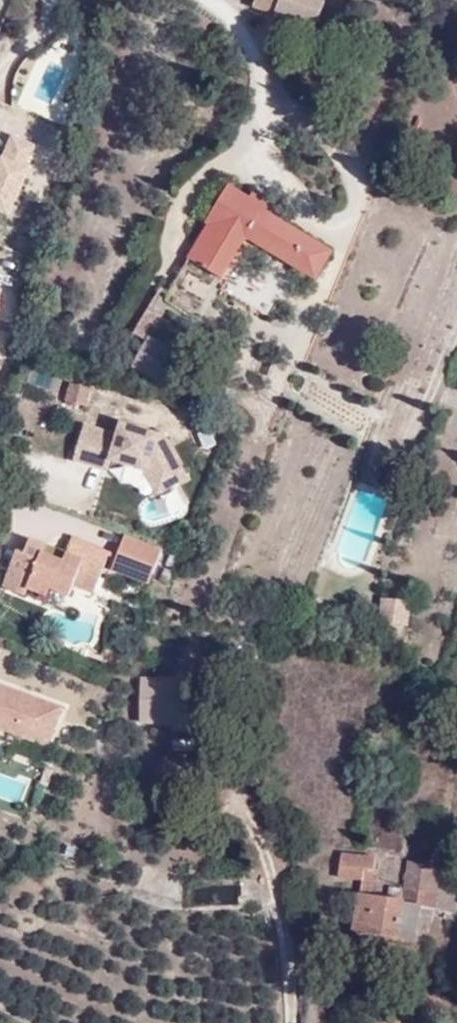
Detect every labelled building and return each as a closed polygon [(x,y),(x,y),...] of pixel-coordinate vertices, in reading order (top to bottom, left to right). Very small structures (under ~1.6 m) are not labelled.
[(243,10),(309,27),(315,0),(240,0),(245,1),(243,10)] [(318,238),(225,179),(201,215),(200,223),(183,251),(217,275),(247,230),(301,266),(318,238)] [(160,303),(147,295),(126,328),(139,335),(160,303)] [(162,379),(179,347),(144,328),(126,360),(162,379)] [(60,395),(84,400),(87,385),(64,378),(60,395)] [(72,464),(167,489),(170,476),(171,476),(181,438),(118,421),(115,432),(83,423),(72,464)] [(110,572),(152,587),(165,549),(123,535),(110,572)] [(111,552),(73,538),(67,553),(31,540),(26,554),(16,551),(2,588),(25,597),(28,591),(48,599),(51,591),(68,597),(72,586),(95,595),(111,552)] [(411,603),(382,600),(380,624),(409,627),(411,603)] [(191,720),(191,734),(213,734),(213,694),(191,692),(192,681),(125,679),(125,719),(191,720)] [(64,704),(0,684),(0,731),(50,748),(64,704)] [(125,730),(191,734),(191,720),(125,719),(125,730)] [(419,900),(433,901),(435,885),(437,859),(403,855),(403,862),(390,860),(389,877),(399,877),(398,885),(386,883),(384,892),(368,891),(372,850),(336,847),(333,870),(356,873),(349,929),(383,933),(384,927),(415,930),(419,900)] [(433,901),(453,904),(454,885),(435,885),(433,901)]
